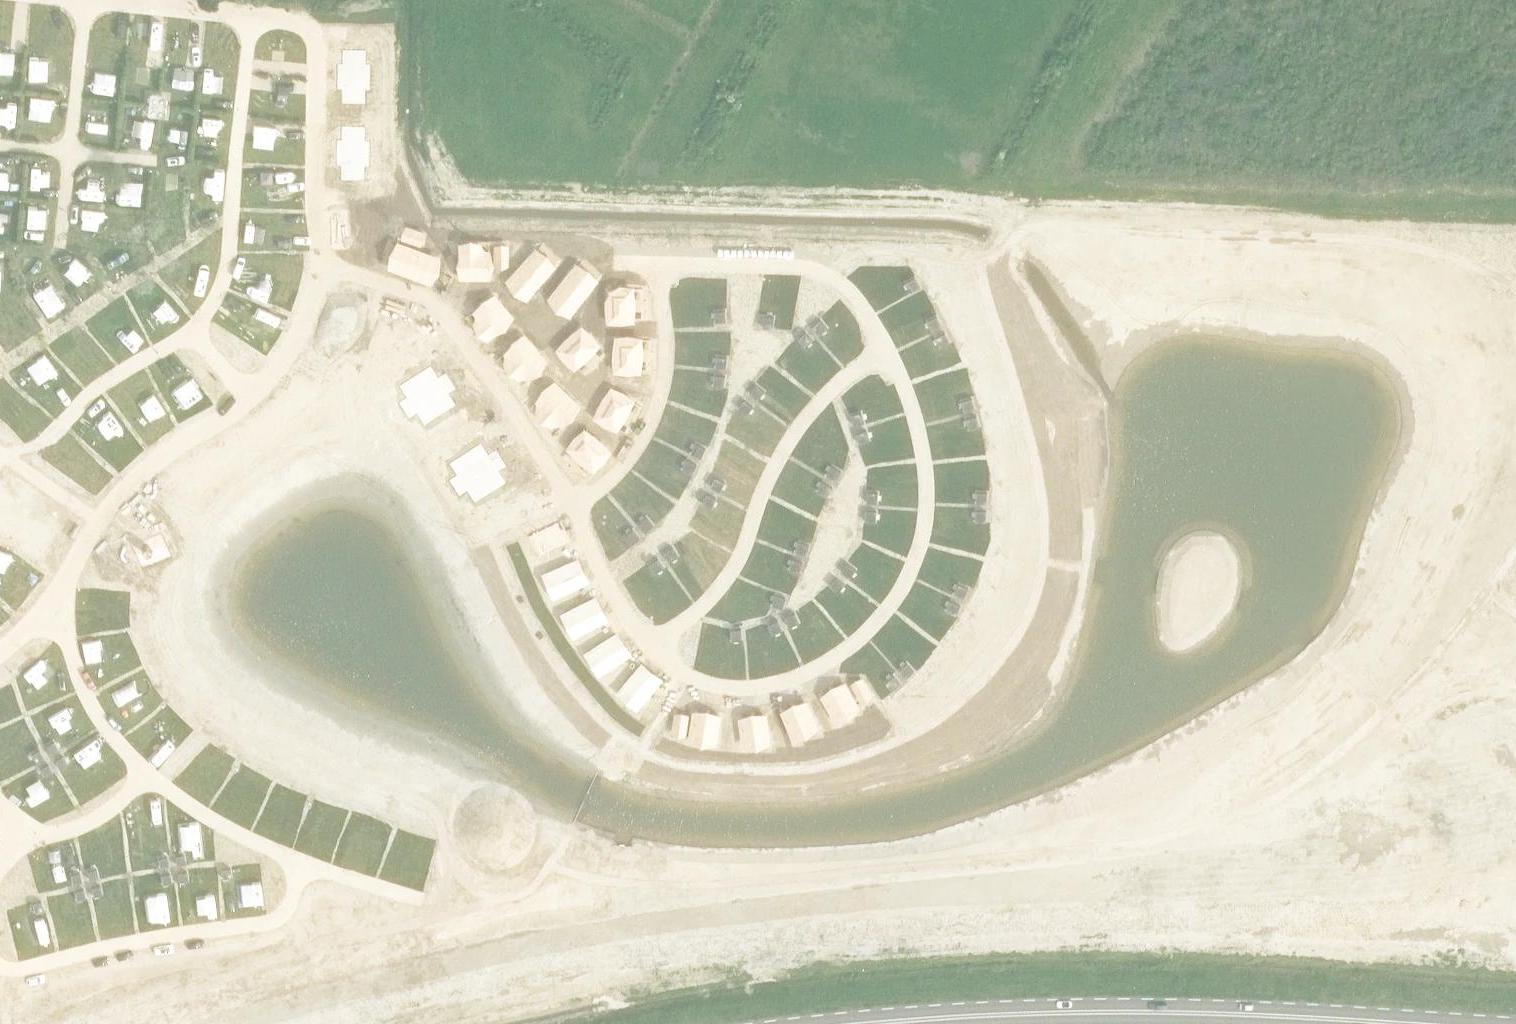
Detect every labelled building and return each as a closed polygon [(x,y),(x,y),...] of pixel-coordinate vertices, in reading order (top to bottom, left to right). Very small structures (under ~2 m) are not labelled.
[(163,115),(165,95),(164,94),(150,92),(149,93),(147,113),(148,114),(162,116),(163,115)]
